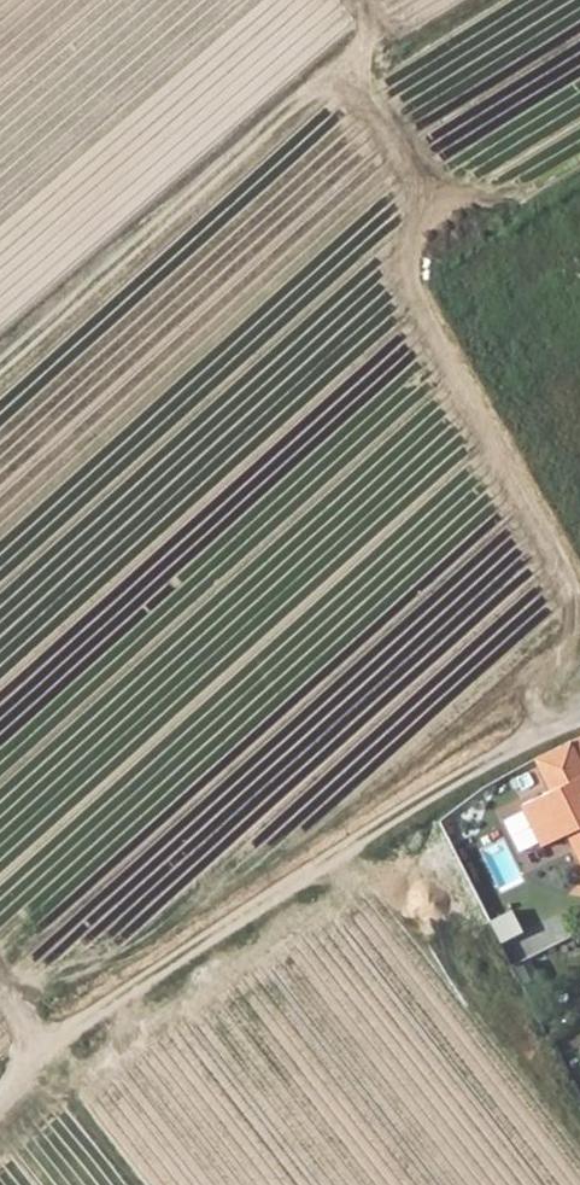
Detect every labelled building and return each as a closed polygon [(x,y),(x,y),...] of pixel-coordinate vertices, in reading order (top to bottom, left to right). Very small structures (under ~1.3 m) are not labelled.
[(505,773),(540,835),(579,816),(579,737),(505,773)] [(540,835),(564,884),(579,876),(579,816),(540,835)]
